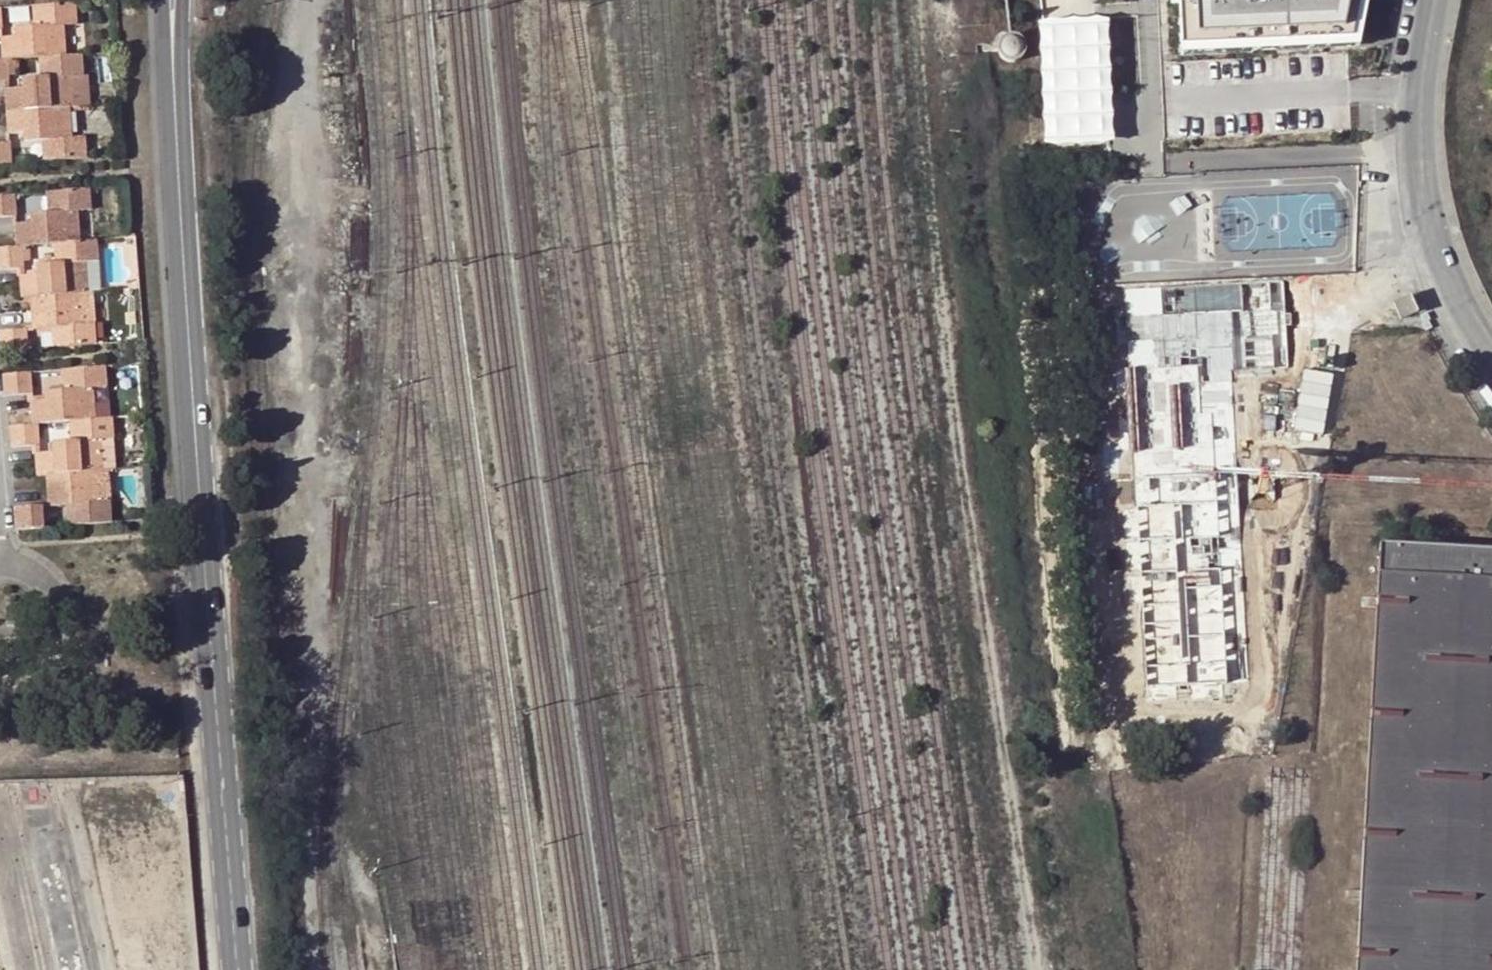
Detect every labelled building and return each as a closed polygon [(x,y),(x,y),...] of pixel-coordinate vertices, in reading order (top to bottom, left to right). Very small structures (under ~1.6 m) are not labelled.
[(1178,3),(1181,47),(1351,39),(1359,0),(1178,0),(1178,3)] [(1358,47),(1367,0),(1359,0),(1351,39),(1181,47),(1181,55),(1358,47)] [(74,2),(39,5),(41,25),(34,25),(16,26),(16,35),(0,36),(2,59),(0,59),(0,80),(3,80),(7,79),(6,59),(38,57),(44,57),(46,77),(40,77),(20,78),(21,87),(3,88),(8,134),(23,133),(24,141),(42,140),(48,139),(49,159),(85,157),(84,136),(71,136),(68,106),(71,105),(68,76),(81,74),(80,53),(66,54),(63,24),(76,23),(74,2)] [(41,25),(39,5),(32,5),(34,25),(41,25)] [(1112,16),(1041,20),(1049,147),(1120,142),(1112,16)] [(1022,53),(1023,48),(1022,44),(1020,41),(1016,38),(1012,37),(1008,38),(1004,40),(1001,43),(1000,47),(1000,51),(1001,55),(1004,58),(1008,60),(1013,60),(1017,59),(1020,56),(1022,53)] [(8,140),(0,141),(0,163),(11,162),(8,140)] [(89,188),(53,191),(56,212),(50,212),(30,214),(30,223),(14,224),(15,246),(0,248),(0,268),(19,267),(23,266),(22,246),(55,243),(61,242),(63,263),(58,263),(37,265),(38,274),(20,275),(21,297),(30,297),(34,327),(34,328),(53,327),(58,326),(59,346),(96,343),(92,292),(102,290),(97,239),(82,241),(79,210),(91,209),(89,188)] [(15,194),(0,196),(0,218),(14,216),(17,216),(15,194)] [(1399,319),(1416,313),(1408,297),(1393,304),(1399,319)] [(27,327),(0,329),(0,331),(2,351),(28,348),(27,327)] [(33,345),(53,345),(53,330),(33,330),(33,345)] [(75,524),(112,521),(108,470),(117,468),(113,417),(110,417),(97,418),(95,387),(107,386),(105,365),(69,368),(71,388),(66,388),(45,390),(46,400),(30,401),(31,423),(11,425),(12,446),(33,444),(39,444),(37,422),(70,420),(76,419),(78,440),(72,441),(53,442),(54,451),(35,452),(37,475),(46,474),(49,505),(69,505),(74,504),(75,524)] [(32,393),(30,371),(4,374),(5,395),(29,393),(32,393)] [(110,417),(107,386),(95,387),(97,418),(110,417)] [(70,420),(72,441),(78,440),(76,419),(70,420)] [(15,508),(17,528),(43,526),(42,506),(15,508)] [(1378,543),(1355,969),(1491,969),(1491,550),(1378,543)]
